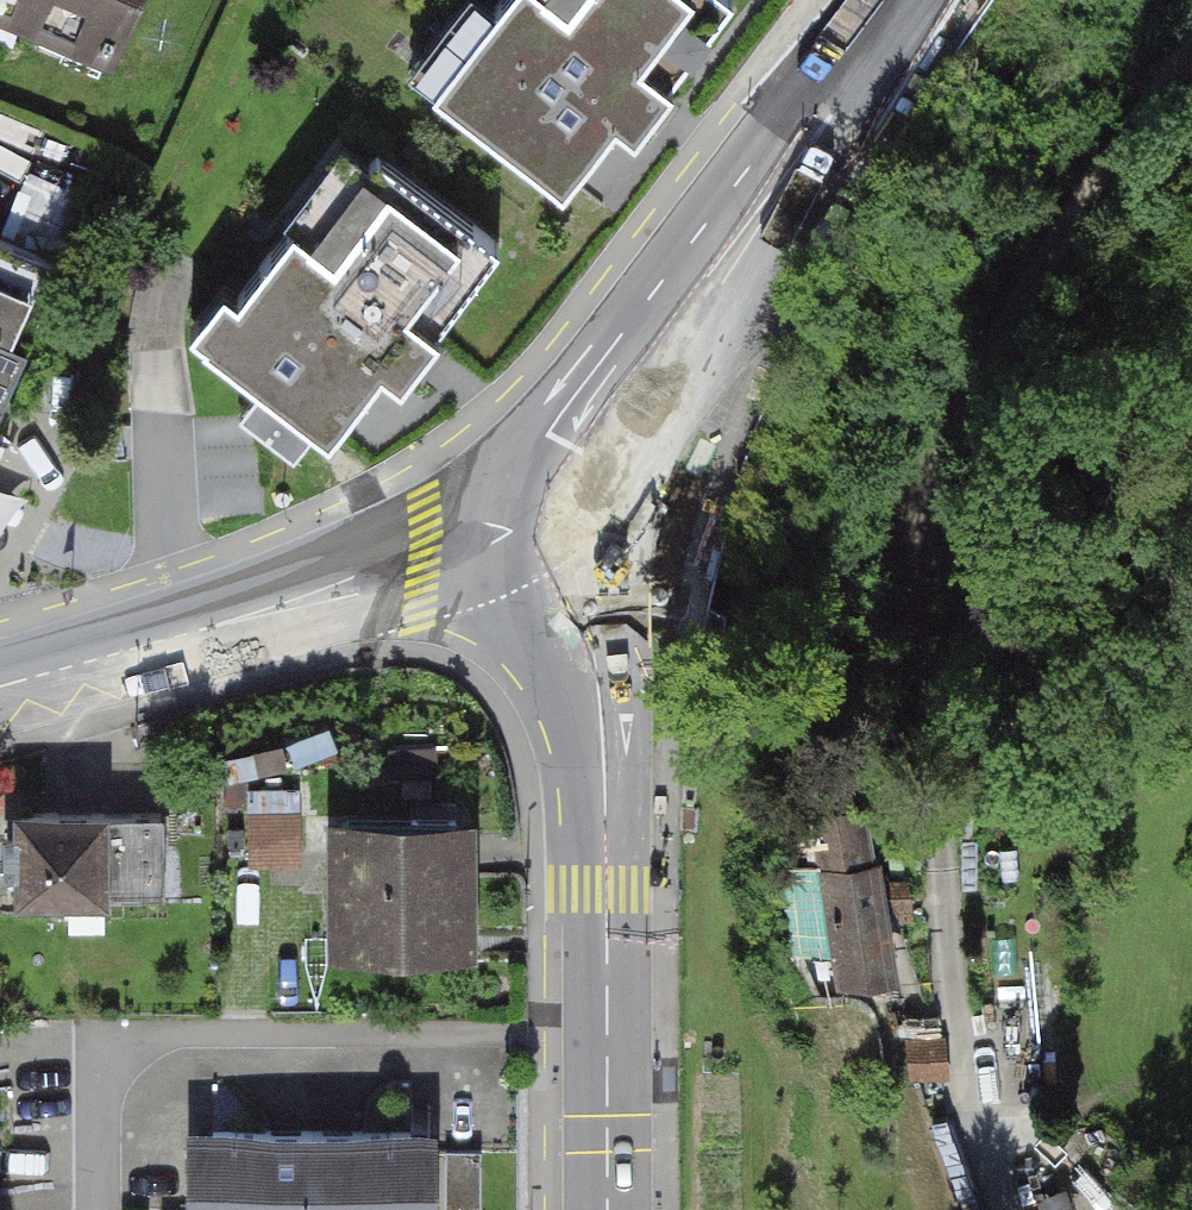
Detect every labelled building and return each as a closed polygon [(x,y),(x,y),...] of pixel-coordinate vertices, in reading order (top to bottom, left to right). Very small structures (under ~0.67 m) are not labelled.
[(140,0),(0,0),(0,38),(103,84),(140,0)] [(471,0),(441,0),(417,34),(438,48),(471,0)] [(431,97),(577,208),(644,120),(726,12),(710,0),(505,0),(431,97)] [(414,357),(492,249),(342,141),(190,350),(341,458),(414,357)] [(0,250),(0,377),(44,268),(0,250)] [(152,820),(1,821),(1,920),(153,919),(152,820)] [(476,830),(331,828),(327,969),(473,972),(476,830)] [(816,1007),(898,996),(882,870),(800,880),(816,1007)] [(185,1098),(184,1209),(314,1209),(316,1100),(185,1098)] [(442,1101),(316,1100),(314,1209),(441,1209),(442,1101)] [(480,1138),(446,1138),(446,1209),(480,1209),(480,1138)]
